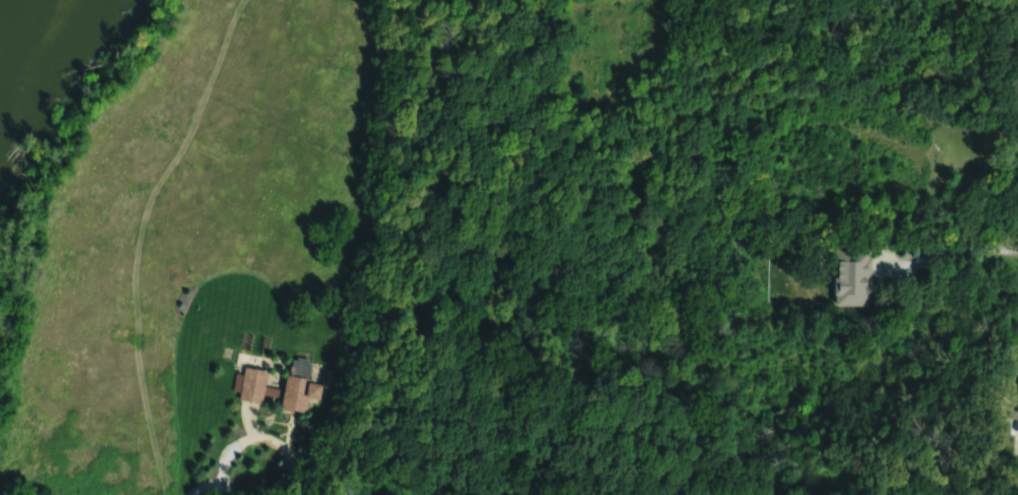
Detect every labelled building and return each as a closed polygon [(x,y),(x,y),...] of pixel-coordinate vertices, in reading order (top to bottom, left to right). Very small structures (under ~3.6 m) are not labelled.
[(1017,145),(1017,121),(1012,120),(1009,144),(1017,145)] [(835,247),(835,274),(833,274),(832,292),(834,292),(834,303),(869,303),(869,278),(871,278),(871,256),(869,256),(869,248),(835,247)] [(297,356),(296,359),(292,359),(292,361),(288,361),(287,369),(290,369),(289,374),(286,373),(283,389),(265,385),(268,370),(244,365),(243,373),(236,372),(232,389),(239,391),(238,398),(261,402),(263,393),(281,397),(280,406),(306,411),(309,396),(319,398),(322,384),(312,382),(312,378),(309,377),(312,362),(308,361),(309,358),(297,356)] [(1017,404),(1010,404),(1009,416),(1015,417),(1015,421),(1013,421),(1012,429),(1017,429),(1017,387),(1017,404)]
